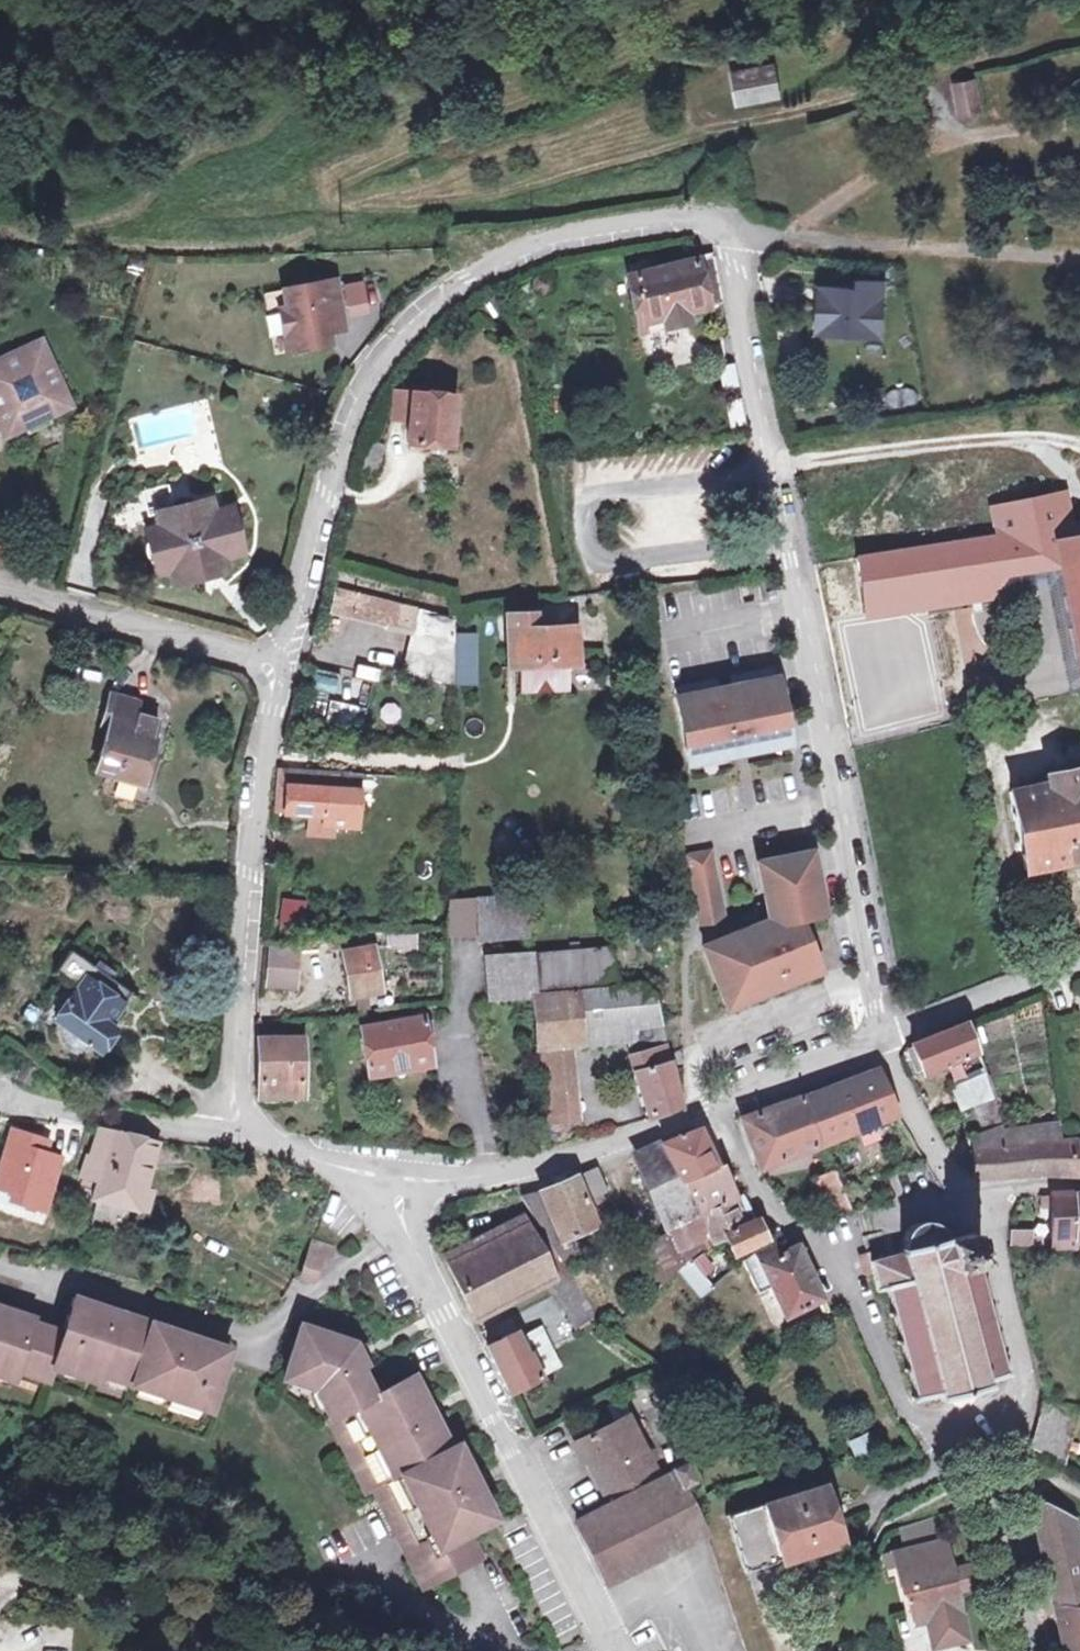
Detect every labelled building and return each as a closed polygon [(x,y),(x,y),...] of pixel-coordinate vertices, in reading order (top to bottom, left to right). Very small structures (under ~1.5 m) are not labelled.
[(777,69),(735,77),(741,107),(782,99),(777,69)] [(977,81),(958,85),(965,115),(984,111),(977,81)] [(672,318),(695,313),(729,306),(718,260),(637,276),(649,322),(672,318)] [(297,333),(299,350),(335,344),(333,332),(331,321),(347,318),(340,280),(295,287),(299,307),(286,309),(290,335),(297,333)] [(862,290),(824,288),(822,333),(886,335),(888,283),(863,282),(862,290)] [(368,284),(350,287),(353,307),(371,303),(368,284)] [(697,324),(695,313),(672,318),(674,329),(697,324)] [(347,318),(331,321),(333,332),(348,329),(347,318)] [(42,340),(35,343),(42,360),(49,357),(42,340)] [(15,352),(17,357),(0,364),(0,363),(0,428),(3,434),(24,424),(28,432),(73,412),(49,357),(42,360),(35,343),(15,352)] [(15,352),(0,357),(0,363),(0,364),(17,357),(15,352)] [(455,449),(461,403),(397,395),(394,417),(414,419),(411,443),(433,446),(433,452),(450,455),(451,448),(455,449)] [(1008,503),(1026,499),(1024,488),(1006,491),(1008,503)] [(1078,535),(1071,491),(1026,499),(1008,503),(1022,543),(1059,562),(1062,575),(1079,666),(1079,535),(1078,535)] [(198,562),(201,574),(227,568),(225,554),(242,550),(232,506),(214,510),(212,498),(157,512),(160,524),(149,527),(148,553),(150,558),(157,563),(158,571),(172,568),(198,562)] [(995,534),(1022,543),(1008,503),(989,508),(995,534)] [(1016,577),(1062,575),(1059,562),(995,534),(853,556),(864,622),(1016,600),(1016,577)] [(174,580),(201,574),(198,562),(172,568),(174,580)] [(456,682),(458,618),(340,588),(335,604),(388,618),(387,622),(415,630),(404,669),(456,682)] [(533,617),(511,618),(514,664),(521,663),(523,694),(572,691),(570,661),(576,660),(574,629),(534,631),(533,617)] [(480,633),(460,632),(458,683),(479,684),(480,633)] [(845,684),(856,714),(908,696),(897,665),(845,684)] [(360,666),(358,679),(380,683),(382,669),(360,666)] [(737,691),(748,750),(791,741),(777,673),(735,681),(737,691)] [(734,752),(723,694),(722,694),(721,684),(679,692),(691,761),(734,752)] [(734,752),(748,750),(737,691),(723,694),(734,752)] [(97,770),(144,784),(163,722),(143,716),(147,703),(112,692),(101,728),(108,730),(97,770)] [(365,725),(368,708),(333,702),(330,718),(365,725)] [(336,823),(360,825),(363,771),(282,767),(278,805),(289,805),(289,811),(314,813),(328,813),(328,823),(336,823)] [(1054,781),(1055,789),(1015,797),(1029,876),(1079,867),(1079,776),(1054,781)] [(328,813),(314,813),(313,832),(336,833),(336,823),(328,823),(328,813)] [(720,929),(726,928),(713,856),(689,860),(703,932),(710,931),(720,929)] [(775,890),(782,924),(786,923),(816,917),(812,895),(821,894),(814,858),(761,868),(766,892),(775,890)] [(775,890),(766,892),(772,923),(729,939),(731,944),(732,944),(736,953),(790,932),(786,923),(782,924),(775,890)] [(480,897),(482,934),(530,930),(529,894),(480,897)] [(482,934),(480,897),(448,899),(447,935),(482,934)] [(282,899),(278,925),(307,928),(310,902),(282,899)] [(714,951),(705,954),(725,1005),(818,969),(802,927),(790,932),(736,953),(732,944),(731,944),(723,947),(714,951)] [(720,929),(710,931),(714,951),(723,947),(720,929)] [(382,988),(375,948),(346,953),(353,993),(382,988)] [(294,953),(268,951),(265,983),(291,986),(294,953)] [(613,951),(531,957),(534,1000),(538,1048),(566,1047),(630,1042),(633,1060),(669,1050),(657,996),(642,988),(621,991),(613,951)] [(79,990),(57,1020),(60,1022),(98,1051),(102,1054),(118,1032),(111,1027),(134,997),(75,953),(58,975),(79,990)] [(493,1003),(534,1000),(531,957),(489,960),(493,1003)] [(370,1077),(434,1068),(427,1022),(404,1026),(403,1021),(392,1023),(393,1027),(363,1032),(370,1077)] [(78,1049),(98,1051),(60,1022),(60,1031),(68,1042),(78,1049)] [(968,1028),(911,1049),(922,1075),(977,1053),(968,1028)] [(301,1095),(300,1038),(255,1039),(256,1096),(301,1095)] [(566,1047),(538,1048),(544,1123),(573,1119),(566,1047)] [(669,1050),(633,1060),(648,1124),(680,1111),(669,1050)] [(41,1076),(30,1066),(20,1079),(31,1088),(41,1076)] [(876,1076),(799,1103),(819,1151),(895,1122),(876,1076)] [(960,1116),(975,1110),(994,1102),(986,1079),(952,1093),(960,1116)] [(819,1151),(799,1103),(797,1099),(738,1119),(760,1173),(819,1151)] [(1003,1127),(994,1102),(975,1110),(983,1134),(1003,1127)] [(714,1129),(702,1135),(717,1170),(726,1166),(729,1164),(714,1129)] [(10,1130),(0,1162),(0,1188),(27,1197),(24,1205),(41,1210),(58,1158),(42,1153),(46,1141),(10,1130)] [(95,1200),(128,1208),(144,1212),(151,1191),(137,1187),(150,1141),(99,1130),(88,1157),(85,1156),(78,1176),(81,1177),(79,1183),(93,1187),(90,1198),(95,1200)] [(975,1140),(973,1160),(1009,1154),(1007,1137),(1004,1130),(975,1140)] [(1009,1154),(973,1160),(970,1185),(1029,1177),(1073,1177),(1074,1142),(1037,1146),(1035,1134),(1007,1137),(1009,1154)] [(667,1149),(685,1185),(717,1170),(702,1135),(667,1149)] [(191,1167),(194,1147),(163,1143),(161,1164),(191,1167)] [(683,1269),(696,1263),(719,1252),(716,1246),(702,1218),(685,1185),(667,1149),(666,1146),(642,1157),(653,1196),(683,1269)] [(723,1181),(731,1177),(726,1166),(717,1170),(685,1185),(702,1218),(733,1202),(723,1181)] [(519,1200),(551,1249),(594,1230),(584,1209),(607,1198),(596,1173),(539,1197),(519,1200)] [(740,1198),(731,1177),(723,1181),(733,1202),(740,1198)] [(849,1222),(831,1179),(814,1185),(831,1227),(849,1222)] [(740,1198),(733,1202),(747,1227),(758,1222),(743,1197),(740,1198)] [(1050,1248),(1072,1248),(1071,1197),(1049,1198),(1050,1248)] [(1072,1248),(1079,1248),(1079,1197),(1071,1197),(1072,1248)] [(128,1208),(95,1200),(88,1226),(122,1234),(128,1208)] [(716,1246),(727,1240),(726,1236),(747,1227),(733,1202),(702,1218),(716,1246)] [(758,1222),(747,1227),(726,1236),(727,1240),(734,1256),(766,1242),(758,1222)] [(547,1286),(568,1276),(561,1265),(547,1271),(525,1229),(447,1263),(475,1322),(547,1286)] [(877,1267),(868,1271),(873,1287),(877,1304),(884,1303),(887,1314),(884,1315),(885,1317),(888,1317),(897,1347),(894,1348),(895,1351),(898,1350),(905,1375),(902,1376),(903,1378),(906,1378),(914,1406),(911,1407),(912,1410),(939,1402),(940,1408),(944,1408),(943,1404),(980,1393),(981,1397),(984,1396),(982,1390),(1009,1381),(1008,1379),(1005,1379),(998,1352),(1000,1351),(1000,1348),(997,1348),(990,1324),(993,1323),(992,1321),(989,1321),(981,1292),(984,1291),(983,1288),(980,1289),(975,1269),(981,1267),(971,1238),(948,1246),(947,1242),(942,1242),(931,1236),(919,1235),(906,1240),(899,1248),(895,1258),(891,1259),(891,1263),(881,1266),(880,1262),(876,1263),(877,1267)] [(1011,1255),(1031,1254),(1030,1239),(1010,1240),(1011,1255)] [(328,1259),(332,1246),(313,1240),(308,1254),(319,1256),(328,1259)] [(776,1248),(758,1255),(743,1266),(757,1297),(767,1294),(770,1300),(774,1298),(786,1321),(820,1305),(799,1255),(782,1262),(776,1248)] [(696,1263),(713,1290),(731,1276),(719,1252),(696,1263)] [(319,1256),(308,1254),(299,1277),(312,1281),(319,1256)] [(664,1290),(679,1277),(670,1261),(656,1273),(664,1290)] [(703,1298),(713,1290),(696,1263),(683,1269),(703,1298)] [(568,1276),(547,1286),(557,1303),(579,1292),(568,1276)] [(579,1292),(557,1303),(576,1335),(600,1324),(579,1292)] [(60,1335),(30,1325),(31,1320),(23,1317),(0,1309),(0,1377),(7,1379),(10,1373),(43,1384),(51,1359),(208,1411),(228,1350),(184,1335),(111,1311),(72,1298),(60,1335)] [(493,1518),(473,1479),(456,1444),(448,1447),(412,1376),(372,1396),(358,1367),(362,1365),(352,1341),(298,1325),(281,1376),(314,1387),(365,1491),(375,1487),(423,1586),(481,1559),(467,1531),(493,1518)] [(489,1351),(510,1395),(539,1380),(522,1344),(518,1345),(515,1339),(489,1351)] [(1031,1452),(1063,1466),(1076,1423),(1042,1413),(1031,1452)] [(626,1422),(576,1447),(585,1465),(601,1498),(608,1495),(616,1509),(575,1529),(606,1591),(706,1542),(681,1492),(689,1487),(684,1476),(651,1493),(643,1477),(651,1473),(626,1422)] [(865,1463),(858,1444),(843,1450),(850,1468),(865,1463)] [(836,1549),(819,1493),(725,1521),(742,1577),(836,1549)] [(1052,1603),(1079,1607),(1079,1575),(1077,1574),(1075,1559),(1078,1558),(1071,1521),(1037,1503),(1028,1504),(1052,1603)] [(945,1551),(934,1553),(932,1545),(944,1543),(940,1524),(905,1536),(909,1559),(907,1559),(913,1586),(906,1600),(910,1605),(914,1630),(927,1628),(932,1650),(950,1650),(966,1648),(955,1599),(952,1580),(945,1551)] [(932,1545),(934,1553),(945,1551),(944,1543),(932,1545)] [(906,1600),(913,1586),(907,1559),(898,1561),(906,1600)] [(965,1577),(952,1580),(955,1599),(968,1596),(965,1577)] [(1052,1603),(1064,1650),(1079,1650),(1079,1607),(1052,1603)]
